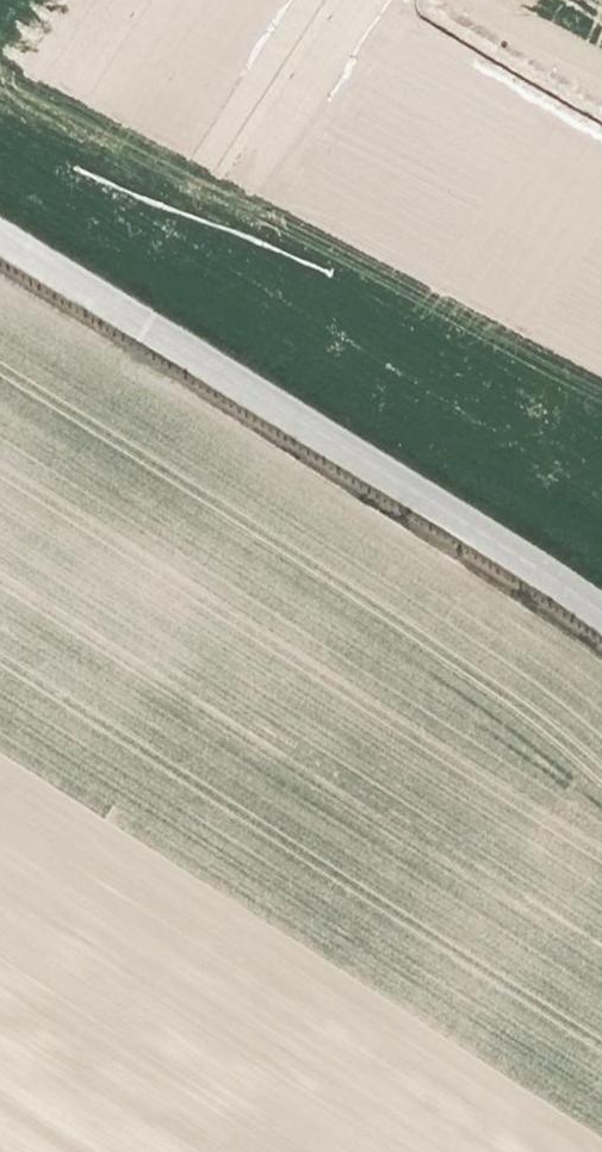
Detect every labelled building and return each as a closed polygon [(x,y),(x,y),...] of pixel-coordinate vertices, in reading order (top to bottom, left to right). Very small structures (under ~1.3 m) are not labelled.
[(197,140),(204,175),(229,170),(222,135),(197,140)]
